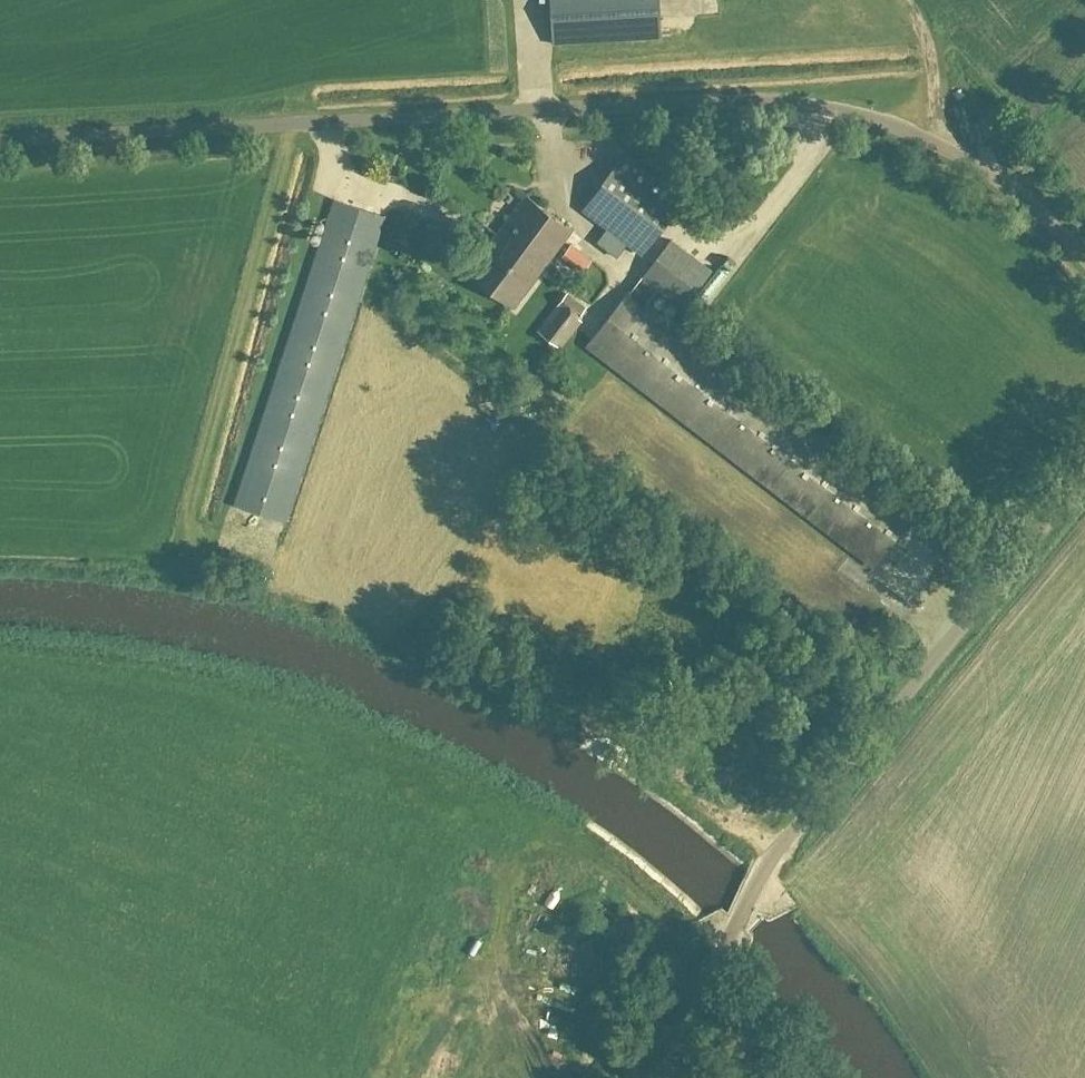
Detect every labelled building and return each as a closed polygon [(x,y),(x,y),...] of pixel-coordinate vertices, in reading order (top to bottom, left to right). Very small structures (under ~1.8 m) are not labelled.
[(658,39),(655,0),(547,0),(550,46),(658,39)] [(642,255),(681,202),(620,157),(581,210),(642,255)] [(400,215),(407,199),(370,182),(363,198),(400,215)] [(496,236),(542,271),(571,232),(525,197),(496,236)] [(333,202),(233,507),(284,523),(384,218),(333,202)] [(542,271),(496,236),(466,274),(513,309),(542,271)] [(632,293),(628,290),(585,347),(872,568),(916,512),(647,305),(656,293),(680,311),(709,274),(669,244),(640,281),(641,281),(632,293)] [(577,319),(585,309),(565,294),(538,335),(559,349),(581,321),(577,319)] [(964,589),(942,573),(963,544),(922,515),(876,578),(940,623),(964,589)] [(593,988),(596,973),(559,965),(555,979),(593,988)] [(720,1063),(713,1077),(753,1077),(720,1063)]
